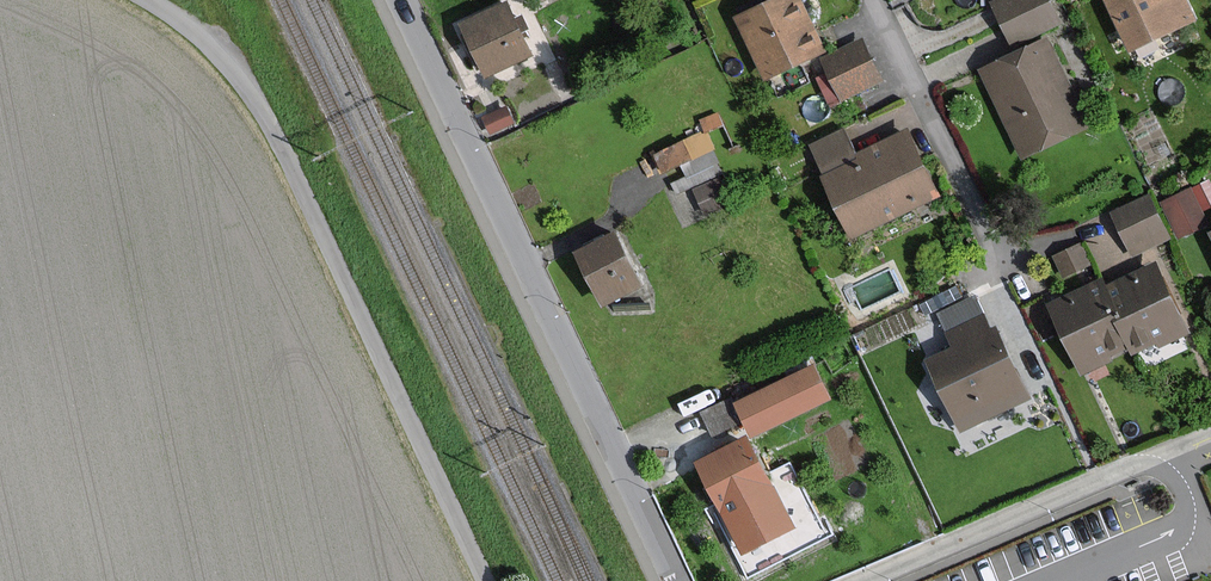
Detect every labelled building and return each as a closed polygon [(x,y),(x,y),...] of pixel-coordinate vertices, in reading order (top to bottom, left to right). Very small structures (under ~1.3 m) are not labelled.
[(798,0),(774,0),(736,18),(765,79),(823,52),(807,19),(798,0)] [(1043,0),(999,0),(995,2),(1013,42),(1054,23),(1043,0)] [(1183,0),(1107,0),(1129,47),(1191,18),(1183,0)] [(529,55),(505,3),(461,24),(485,76),(529,55)] [(1061,71),(1046,40),(983,70),(1024,155),(1087,124),(1061,71)] [(842,97),(879,80),(861,43),(824,61),(842,97)] [(512,123),(505,109),(483,119),(490,133),(512,123)] [(922,167),(907,136),(856,160),(843,131),(811,146),(825,175),(822,176),(850,235),(935,194),(922,167)] [(712,147),(705,132),(655,156),(663,171),(712,147)] [(1206,224),(1190,190),(1163,203),(1179,236),(1206,224)] [(1166,238),(1146,197),(1112,213),(1133,254),(1166,238)] [(640,285),(613,234),(575,253),(602,305),(640,285)] [(1089,263),(1081,246),(1055,257),(1063,274),(1089,263)] [(1109,360),(1107,356),(1128,346),(1131,353),(1158,340),(1160,344),(1187,331),(1174,305),(1154,265),(1105,289),(1100,280),(1049,305),(1057,321),(1082,373),(1109,360)] [(975,298),(939,315),(946,331),(954,348),(928,361),(961,429),(1027,398),(1003,346),(994,329),(990,330),(982,314),(975,298)] [(828,398),(813,367),(736,403),(751,435),(828,398)] [(742,553),(792,526),(767,479),(745,437),(719,451),(695,463),(717,506),(742,553)]
